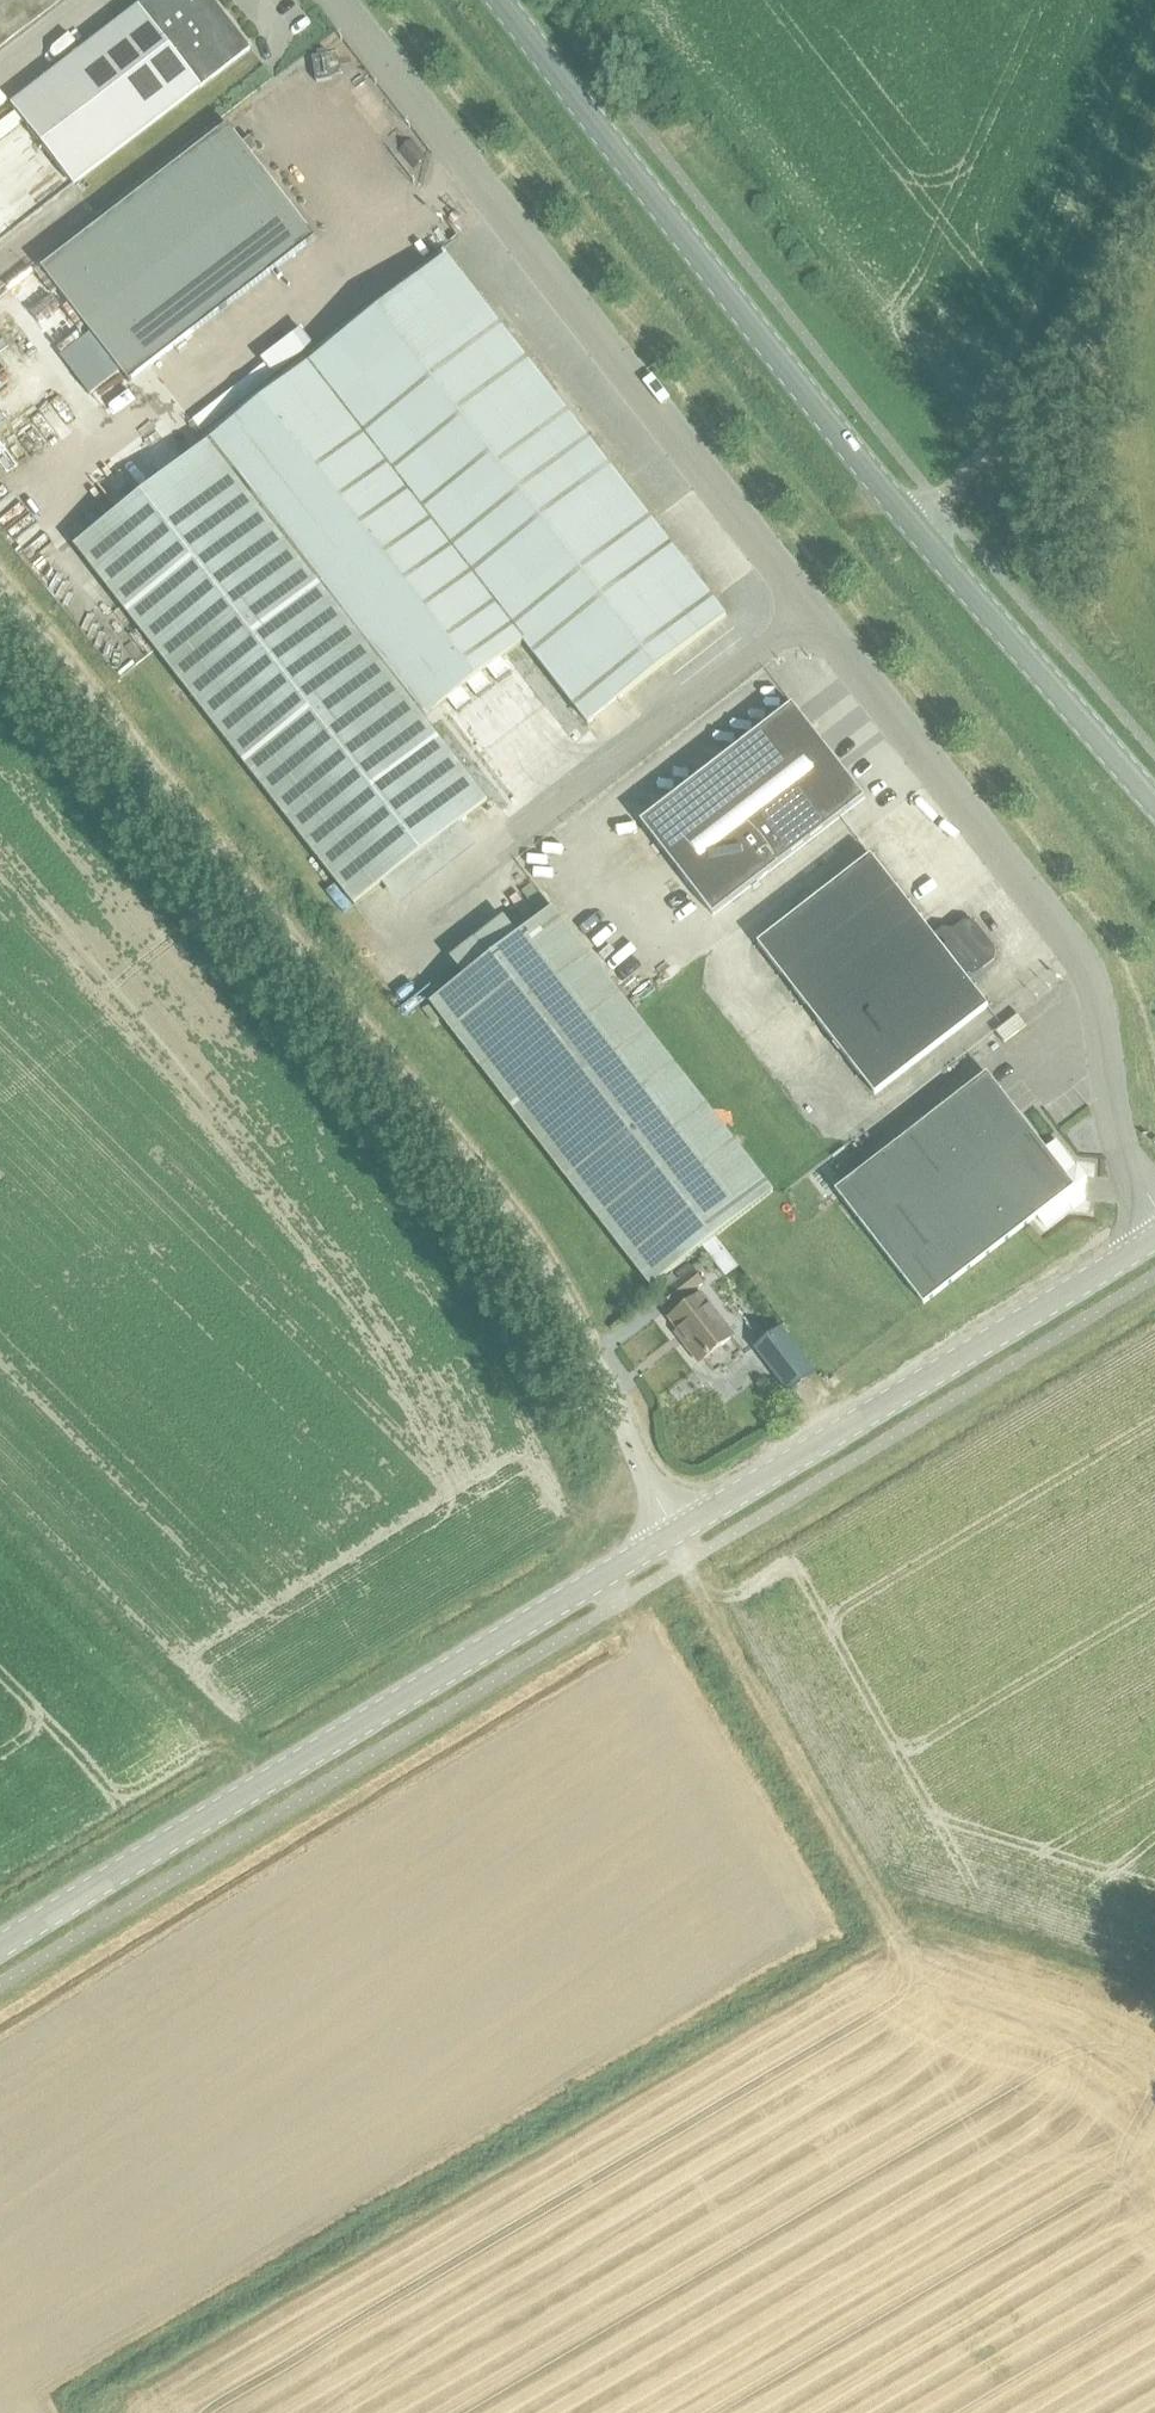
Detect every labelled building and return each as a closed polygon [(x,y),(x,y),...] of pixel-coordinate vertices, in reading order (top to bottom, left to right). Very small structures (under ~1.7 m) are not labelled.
[(75,185),(200,88),(201,88),(252,49),(214,0),(147,0),(138,7),(138,8),(13,105),(75,185)] [(229,126),(43,269),(131,383),(316,239),(251,154),(258,148),(251,138),(243,144),(229,126)] [(447,257),(76,546),(329,872),(355,906),(381,886),(398,872),(459,825),(489,802),(425,719),(526,642),(589,724),(727,617),(447,257)] [(796,705),(646,817),(719,916),(870,803),(796,705)] [(872,856),(850,872),(758,944),(876,1095),(989,1007),(969,981),(995,961),(997,950),(975,923),(965,921),(939,942),(872,856)] [(435,1026),(444,1019),(652,1287),(774,1192),(553,908),(422,1010),(435,1026)] [(836,1191),(924,1304),(1038,1216),(1047,1228),(1072,1208),(1074,1210),(1085,1201),(1088,1176),(1079,1165),(1077,1166),(1057,1142),(1046,1150),(988,1074),(836,1191)] [(720,1242),(707,1252),(727,1278),(740,1269),(720,1242)] [(704,1284),(694,1271),(663,1294),(673,1308),(704,1284)] [(671,1319),(689,1342),(686,1345),(700,1363),(734,1336),(702,1295),(671,1319)] [(817,1373),(782,1327),(755,1348),(791,1394),(817,1373)] [(687,1388),(712,1377),(706,1363),(681,1374),(687,1388)]
